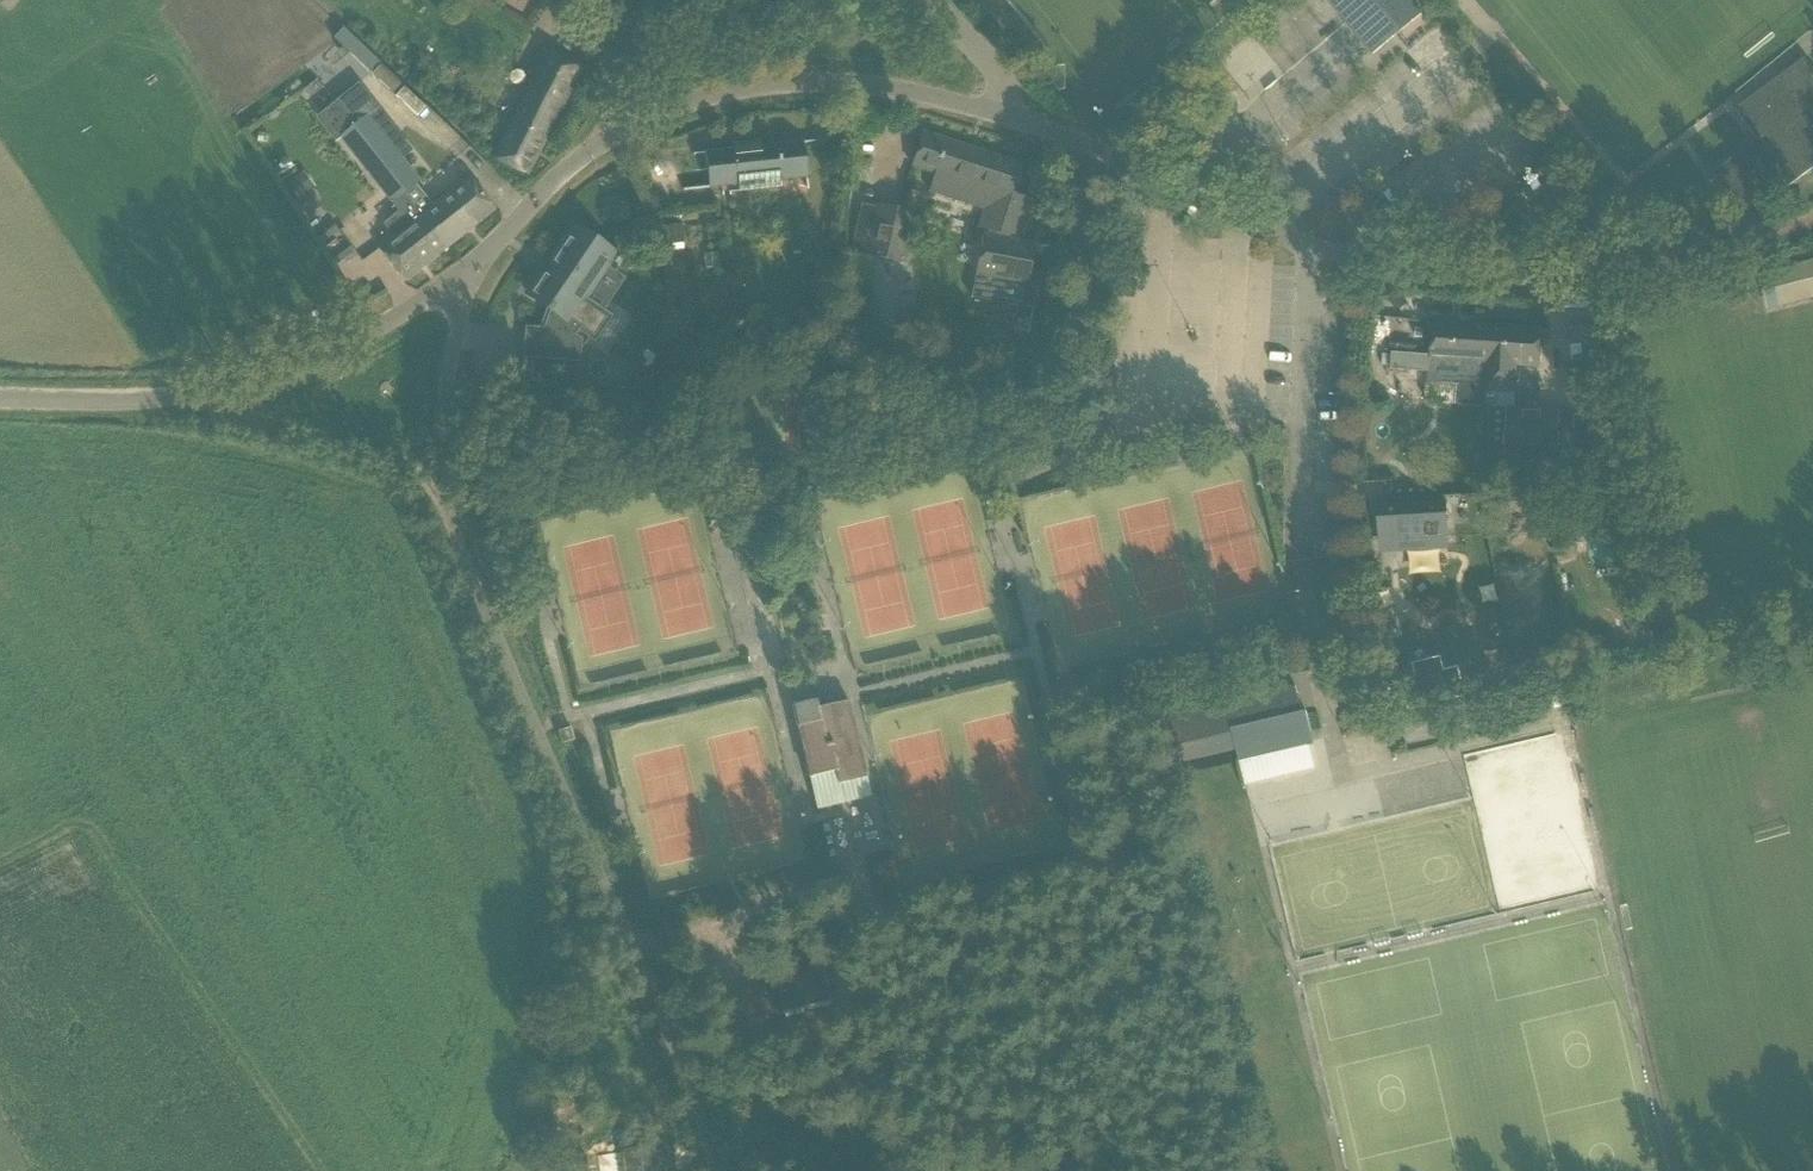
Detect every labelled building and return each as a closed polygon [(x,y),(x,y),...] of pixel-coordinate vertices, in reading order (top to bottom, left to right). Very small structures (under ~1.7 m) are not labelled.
[(1328,0),(1347,23),(1373,54),(1381,47),(1394,36),(1414,20),(1423,13),(1413,1),(1412,0),(1329,0),(1328,0)] [(345,30),(343,28),(333,38),(335,40),(347,51),(357,41),(345,30)] [(527,175),(582,70),(540,47),(526,74),(534,79),(493,158),(527,175)] [(1807,58),(1737,109),(1759,140),(1712,174),(1735,207),(1772,181),(1781,193),(1797,180),(1812,169),(1812,66),(1807,58)] [(473,137),(485,120),(461,102),(449,119),(473,137)] [(377,107),(353,126),(406,192),(415,184),(420,181),(401,157),(411,149),(377,107)] [(353,126),(340,136),(341,138),(392,204),(398,212),(383,224),(394,238),(379,250),(389,263),(404,282),(445,250),(419,218),(402,196),(406,192),(353,126)] [(1037,308),(1044,271),(1031,269),(1036,244),(1020,241),(1033,200),(1013,194),(1022,164),(923,133),(912,166),(935,173),(930,191),(991,211),(984,235),(972,297),(1037,308)] [(750,147),(749,142),(760,141),(760,139),(732,143),(732,144),(738,143),(739,149),(693,153),(693,155),(705,154),(706,168),(709,187),(736,184),(737,191),(780,186),(780,180),(806,177),(806,167),(803,143),(815,142),(815,140),(750,147)] [(297,178),(285,188),(297,203),(309,193),(297,178)] [(433,207),(419,218),(445,250),(495,210),(480,192),(469,178),(433,207)] [(860,204),(850,251),(867,254),(903,262),(906,247),(895,245),(902,211),(877,205),(876,207),(860,204)] [(682,223),(666,224),(668,243),(683,242),(682,223)] [(522,326),(520,358),(565,361),(579,362),(580,350),(581,340),(575,335),(579,328),(584,331),(593,337),(606,318),(601,314),(603,311),(625,279),(607,266),(615,254),(573,226),(548,263),(550,265),(543,276),(540,275),(526,295),(549,310),(553,313),(547,328),(542,328),(522,326)] [(1761,275),(1770,307),(1782,304),(1812,297),(1812,262),(1773,272),(1761,275)] [(1435,322),(1433,356),(1395,353),(1393,370),(1439,373),(1438,383),(1483,386),(1483,390),(1485,390),(1489,326),(1435,322)] [(1489,326),(1485,390),(1513,392),(1515,366),(1539,367),(1542,329),(1489,326)] [(1487,409),(1486,448),(1490,448),(1489,471),(1494,471),(1507,471),(1507,477),(1526,477),(1560,477),(1560,451),(1581,451),(1582,410),(1515,409),(1487,409)] [(1555,506),(1557,478),(1526,477),(1525,504),(1555,506)] [(1447,504),(1380,508),(1382,540),(1404,539),(1404,546),(1427,545),(1426,540),(1426,538),(1435,538),(1448,537),(1447,504)] [(1458,668),(1402,681),(1409,709),(1465,696),(1458,668)] [(1240,697),(1169,713),(1181,763),(1182,763),(1181,759),(1249,743),(1252,756),(1309,742),(1309,739),(1307,732),(1311,731),(1311,729),(1309,723),(1307,715),(1307,712),(1302,713),(1296,686),(1250,697),(1240,699),(1240,697)] [(1379,690),(1355,695),(1362,732),(1386,727),(1379,690)] [(815,700),(792,706),(809,778),(816,809),(871,796),(866,777),(867,777),(866,776),(864,776),(861,765),(864,765),(863,763),(861,764),(858,753),(861,752),(860,751),(858,751),(855,740),(858,740),(848,701),(832,705),(831,703),(817,706),(815,700)] [(561,744),(574,740),(570,728),(558,731),(561,744)] [(770,1066),(786,1062),(782,1044),(766,1048),(770,1066)] [(621,1152),(624,1170),(658,1170),(654,1146),(621,1152)]
